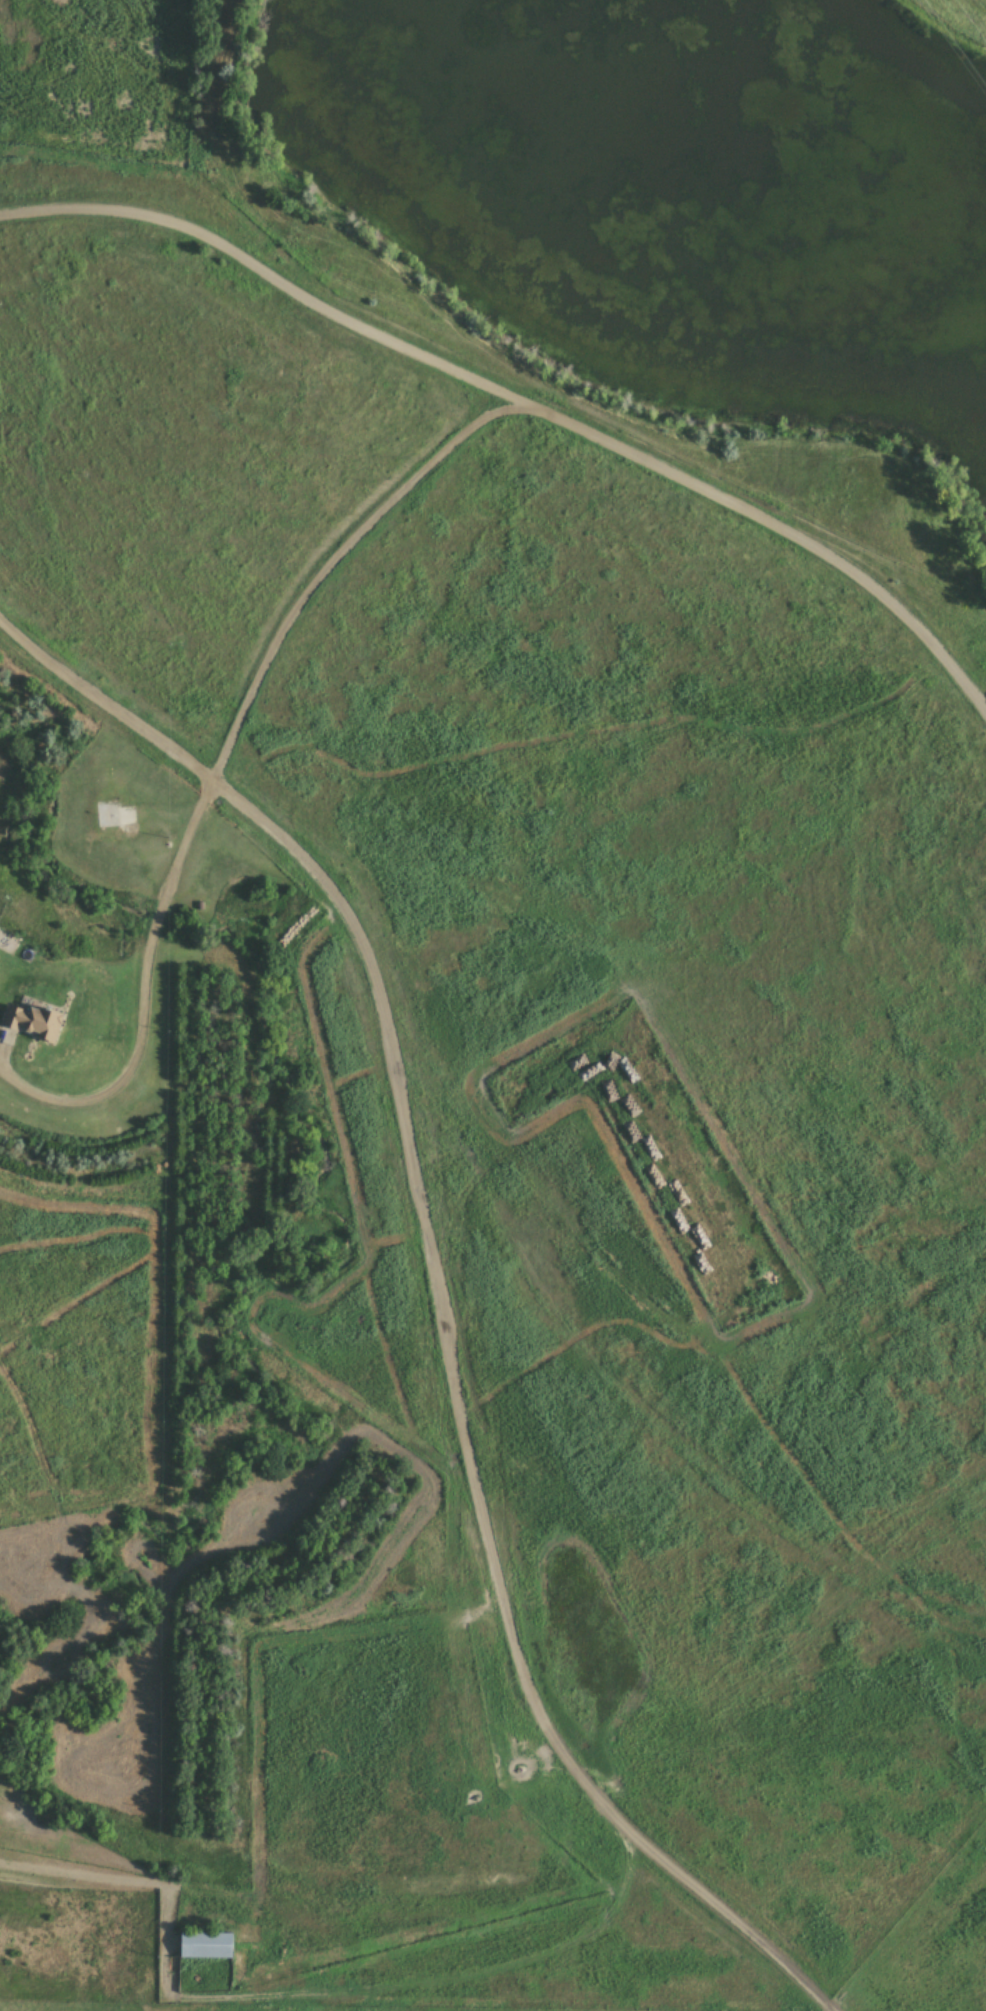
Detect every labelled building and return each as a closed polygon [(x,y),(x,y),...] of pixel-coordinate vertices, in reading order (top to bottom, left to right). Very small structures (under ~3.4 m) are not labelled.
[(55,1016),(1,1002),(0,1004),(0,1030),(49,1043),(55,1016)] [(228,1933),(176,1933),(176,1959),(228,1959),(228,1933)]
